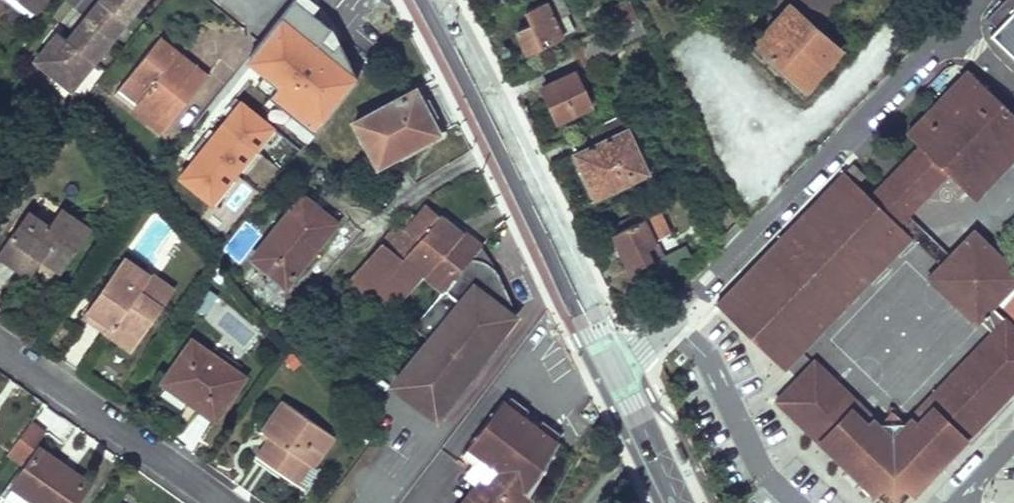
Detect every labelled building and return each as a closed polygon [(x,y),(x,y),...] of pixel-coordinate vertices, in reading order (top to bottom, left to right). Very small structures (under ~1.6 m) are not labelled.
[(27,0),(15,0),(33,15),(38,9),(27,0)] [(38,9),(45,0),(27,0),(38,9)] [(129,20),(105,0),(102,0),(70,39),(60,31),(38,58),(73,87),(129,20)] [(146,0),(105,0),(129,20),(146,0)] [(283,34),(298,46),(302,42),(320,56),(316,61),(330,72),(367,26),(336,0),(311,0),(283,34)] [(531,23),(516,30),(527,53),(562,37),(561,36),(573,30),(566,14),(568,14),(562,0),(547,0),(545,1),(535,6),(540,18),(531,23)] [(755,44),(806,88),(840,49),(810,23),(815,17),(819,21),(838,0),(794,0),(789,5),(755,44)] [(531,23),(540,18),(535,6),(525,10),(531,23)] [(991,32),(1013,54),(1013,7),(991,32)] [(589,41),(608,32),(605,27),(587,35),(589,41)] [(576,47),(589,41),(587,35),(573,42),(576,47)] [(159,37),(118,88),(136,102),(133,106),(151,121),(154,117),(166,126),(190,97),(178,87),(195,66),(159,37)] [(302,42),(298,46),(316,61),(320,56),(302,42)] [(195,66),(178,87),(190,97),(207,75),(195,66)] [(911,237),(898,225),(908,215),(947,174),(974,199),(1013,157),(1013,114),(968,70),(906,134),(919,146),(870,197),(844,172),(730,290),(716,304),(779,366),(783,370),(911,237)] [(574,72),(546,85),(551,96),(546,98),(557,121),(590,105),(574,72)] [(546,98),(551,96),(546,85),(541,87),(546,98)] [(136,102),(118,88),(115,92),(133,106),(136,102)] [(415,88),(354,121),(377,165),(439,132),(427,111),(415,88)] [(220,219),(285,139),(232,97),(168,177),(220,219)] [(628,128),(633,126),(627,112),(588,130),(594,143),(573,153),(594,198),(648,173),(628,128)] [(151,121),(162,131),(166,126),(154,117),(151,121)] [(858,183),(865,176),(853,163),(845,171),(858,183)] [(73,210),(84,194),(74,187),(63,204),(73,210)] [(27,212),(12,234),(45,256),(58,237),(77,250),(105,207),(84,194),(73,210),(63,204),(48,193),(42,202),(33,216),(27,212)] [(318,208),(302,195),(294,204),(311,217),(318,208)] [(27,212),(33,216),(42,202),(36,198),(27,212)] [(294,204),(264,242),(268,245),(256,260),(286,285),(336,222),(318,208),(311,217),(294,204)] [(404,216),(380,242),(423,276),(441,292),(443,290),(481,246),(463,232),(441,214),(440,215),(426,204),(411,221),(404,216)] [(654,214),(644,218),(611,234),(628,271),(637,267),(652,260),(647,247),(656,243),(654,240),(664,235),(654,214)] [(911,237),(940,265),(950,255),(908,215),(898,225),(911,237)] [(975,324),(979,320),(992,306),(1013,283),(1013,269),(973,230),(950,255),(940,265),(927,278),(975,324)] [(380,242),(343,284),(385,318),(423,276),(380,242)] [(481,246),(443,290),(456,304),(392,386),(402,395),(405,390),(426,407),(423,411),(434,419),(466,376),(463,373),(475,357),(479,360),(514,313),(495,274),(491,266),(493,264),(481,246)] [(645,282),(668,270),(662,256),(638,267),(645,282)] [(124,259),(89,311),(90,311),(110,326),(106,332),(130,348),(160,306),(136,290),(147,275),(124,259)] [(172,289),(148,273),(147,275),(136,290),(160,306),(172,289)] [(998,303),(1013,318),(1013,287),(998,303)] [(782,394),(808,419),(801,426),(822,445),(828,440),(829,439),(855,464),(861,457),(873,469),(881,469),(882,481),(882,482),(883,484),(884,485),(885,487),(886,488),(888,489),(889,490),(891,490),(893,490),(895,490),(897,490),(899,489),(900,488),(902,486),(903,485),(904,483),(904,482),(904,480),(904,469),(912,469),(924,456),(931,462),(993,398),(1000,404),(1013,389),(1013,378),(1013,377),(1013,376),(1013,328),(992,306),(979,320),(992,332),(904,423),(879,424),(814,361),(791,384),(782,394)] [(110,326),(90,311),(86,317),(106,332),(110,326)] [(191,339),(156,390),(192,415),(198,407),(215,419),(244,377),(235,371),(217,358),(191,339)] [(219,354),(217,358),(235,371),(238,367),(219,354)] [(479,360),(475,357),(463,373),(466,376),(479,360)] [(801,426),(808,419),(782,394),(775,401),(801,426)] [(485,481),(468,502),(526,502),(530,495),(528,494),(558,441),(537,424),(503,398),(462,453),(474,462),(479,456),(499,471),(489,484),(485,481)] [(882,502),(905,502),(938,469),(1000,404),(993,398),(931,462),(924,456),(912,469),(904,469),(904,480),(904,482),(904,483),(903,485),(902,486),(900,488),(899,489),(897,490),(895,490),(893,490),(891,490),(889,490),(888,489),(886,488),(885,487),(884,485),(883,484),(882,482),(882,481),(881,469),(873,469),(861,457),(855,464),(829,439),(828,440),(822,445),(848,471),(860,483),(882,502)] [(282,400),(261,430),(269,436),(257,455),(288,477),(301,458),(311,464),(312,465),(333,436),(282,400)] [(3,497),(13,502),(76,502),(90,482),(70,468),(67,473),(61,469),(64,464),(38,446),(3,497)] [(301,458),(288,477),(297,484),(311,464),(301,458)] [(70,468),(64,464),(61,469),(67,473),(70,468)] [(480,477),(460,502),(468,502),(485,481),(480,477)]
